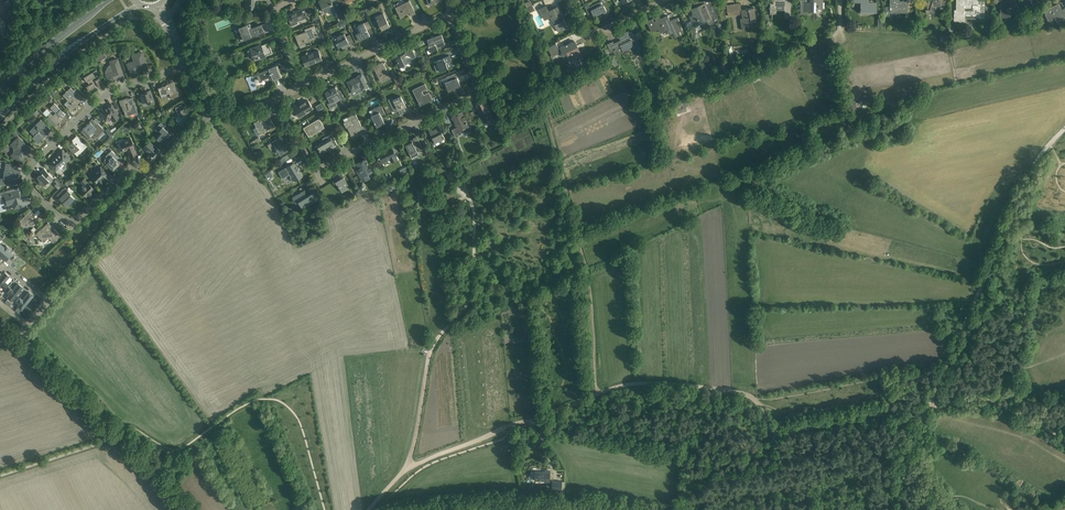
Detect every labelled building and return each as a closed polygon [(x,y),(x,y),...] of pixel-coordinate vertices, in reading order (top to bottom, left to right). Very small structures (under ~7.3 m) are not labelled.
[(319,0),(322,5),(325,12),(329,10),(331,14),(336,11),(337,13),(341,21),(344,19),(346,19),(347,18),(346,17),(340,5),(337,7),(334,8),(332,3),(330,0),(320,0),(319,0)] [(406,5),(396,9),(398,12),(400,17),(410,13),(411,15),(416,13),(413,8),(409,0),(405,2),(406,5)] [(686,26),(687,28),(688,28),(689,28),(692,27),(707,21),(708,23),(709,24),(710,24),(710,25),(711,25),(712,24),(713,24),(713,23),(714,22),(714,21),(714,20),(714,18),(718,16),(715,0),(704,0),(699,1),(698,1),(691,3),(692,5),(694,9),(690,11),(692,15),(690,16),(692,20),(689,21),(690,22),(687,23),(686,24),(686,25),(686,26)] [(780,6),(783,6),(783,10),(785,10),(785,18),(791,18),(791,13),(791,0),(770,0),(770,14),(776,14),(776,8),(780,8),(780,6)] [(808,14),(808,11),(816,11),(816,8),(824,8),(824,2),(823,2),(823,0),(811,0),(811,2),(801,2),(801,14),(808,14)] [(854,1),(860,2),(860,13),(877,13),(877,5),(869,5),(869,0),(854,0),(854,1)] [(890,12),(908,12),(908,1),(903,1),(903,2),(899,2),(899,0),(890,0),(890,12)] [(923,3),(927,3),(928,10),(925,10),(926,13),(934,13),(936,6),(941,6),(941,5),(944,5),(946,0),(943,0),(924,0),(923,3)] [(954,21),(965,22),(965,14),(976,15),(976,18),(984,18),(985,5),(985,0),(978,0),(978,1),(973,1),(973,0),(956,0),(956,2),(956,9),(954,9),(954,14),(954,21)] [(1016,0),(1001,0),(1001,16),(1007,16),(1007,9),(1012,7),(1016,15),(1021,12),(1024,11),(1022,6),(1019,8),(1016,0)] [(1029,10),(1034,7),(1031,0),(1024,0),(1029,10)] [(593,7),(587,10),(587,11),(589,14),(592,13),(594,16),(595,16),(597,15),(596,15),(606,10),(604,5),(601,5),(600,1),(592,5),(593,7)] [(1060,2),(1044,10),(1049,21),(1055,18),(1057,23),(1064,19),(1064,13),(1064,14),(1059,3),(1060,3),(1060,2)] [(739,4),(725,7),(728,20),(740,18),(742,32),(746,31),(746,32),(748,31),(747,31),(750,31),(749,24),(757,22),(754,9),(742,11),(742,12),(740,12),(739,4)] [(549,11),(546,6),(539,9),(543,17),(544,17),(545,19),(548,17),(550,15),(558,32),(567,27),(564,20),(563,21),(562,18),(563,18),(559,10),(558,10),(556,7),(551,10),(549,11)] [(287,16),(291,23),(293,26),(298,24),(297,21),(301,19),(301,20),(307,16),(306,13),(303,8),(287,16)] [(390,26),(383,13),(375,17),(380,26),(381,28),(382,30),(390,26)] [(652,19),(647,22),(649,27),(652,32),(657,29),(657,28),(658,28),(658,29),(659,29),(660,32),(671,27),(675,35),(680,33),(676,25),(674,20),(674,19),(673,19),(674,20),(670,22),(667,16),(672,14),(672,13),(667,16),(654,22),(652,19)] [(231,25),(229,18),(214,24),(217,31),(231,25)] [(341,21),(337,23),(339,28),(347,24),(344,19),(341,21)] [(360,32),(356,34),(359,41),(368,36),(370,36),(370,35),(368,36),(366,32),(368,32),(367,30),(371,28),(368,21),(364,23),(363,23),(357,26),(360,32)] [(264,31),(261,25),(249,30),(247,25),(239,28),(244,39),(264,31)] [(315,30),(314,25),(304,29),(305,32),(295,36),(299,45),(315,38),(312,31),(315,30)] [(631,36),(628,30),(618,35),(621,41),(614,44),(613,41),(607,44),(611,52),(613,51),(616,56),(620,54),(619,53),(622,51),(623,51),(633,46),(634,46),(636,50),(635,51),(636,53),(641,51),(640,50),(642,49),(637,39),(641,37),(639,32),(635,34),(631,36)] [(350,45),(344,33),(337,37),(336,35),(332,38),(335,43),(336,43),(338,47),(341,46),(343,49),(350,45)] [(428,41),(430,46),(429,46),(431,51),(437,48),(438,50),(437,48),(445,44),(441,35),(435,37),(435,38),(434,39),(432,35),(433,39),(428,41)] [(556,43),(548,48),(551,55),(560,51),(563,57),(567,55),(571,62),(575,60),(580,57),(575,47),(577,46),(574,41),(570,43),(560,48),(559,48),(556,43)] [(272,53),(268,43),(248,51),(252,61),(272,53)] [(728,63),(731,63),(734,62),(731,45),(725,46),(728,63)] [(322,59),(318,50),(303,56),(307,65),(316,62),(316,61),(322,59)] [(147,68),(142,52),(132,55),(134,61),(127,64),(131,74),(147,68)] [(408,62),(404,53),(400,55),(401,56),(396,59),(400,67),(405,65),(405,64),(408,62)] [(453,66),(449,56),(436,61),(440,71),(453,66)] [(123,76),(117,58),(110,61),(111,64),(109,65),(110,66),(108,66),(106,70),(105,72),(106,74),(107,77),(109,81),(123,76)] [(390,76),(384,63),(374,68),(380,81),(390,76)] [(711,82),(704,63),(700,65),(707,84),(711,82)] [(282,76),(277,65),(268,69),(269,69),(257,74),(259,80),(271,75),(273,80),(282,76)] [(96,69),(84,77),(86,82),(88,81),(90,84),(86,86),(89,91),(96,87),(94,84),(96,83),(99,87),(103,84),(99,77),(98,78),(96,75),(99,74),(96,69)] [(448,81),(445,82),(446,86),(448,91),(453,89),(452,88),(455,87),(455,88),(460,86),(457,77),(456,73),(446,77),(448,81)] [(759,76),(758,73),(749,76),(752,83),(754,82),(753,78),(759,76)] [(357,78),(348,82),(350,87),(351,90),(353,94),(364,88),(364,89),(368,87),(368,86),(364,79),(362,74),(357,76),(357,78)] [(175,86),(173,82),(166,84),(166,85),(158,88),(160,96),(169,93),(171,99),(179,96),(177,91),(175,86)] [(427,88),(425,83),(412,90),(420,106),(426,103),(425,102),(428,100),(429,101),(433,99),(432,97),(430,95),(430,94),(429,92),(424,95),(422,91),(427,88)] [(75,92),(70,87),(63,95),(71,103),(67,107),(71,111),(83,98),(77,91),(75,92)] [(323,95),(325,98),(328,97),(330,102),(327,104),(330,110),(338,106),(335,101),(340,99),(342,103),(346,101),(341,90),(338,92),(335,87),(325,92),(326,93),(323,95)] [(154,101),(150,90),(146,91),(147,92),(139,95),(142,103),(146,101),(147,104),(154,101)] [(392,98),(389,100),(395,113),(398,111),(400,113),(404,111),(404,113),(408,111),(407,109),(406,106),(405,104),(401,96),(393,100),(392,98)] [(133,101),(132,97),(126,99),(126,98),(119,100),(121,106),(122,105),(124,113),(125,113),(126,116),(127,117),(130,115),(131,114),(134,113),(134,114),(136,115),(139,114),(136,108),(135,105),(134,101),(133,101)] [(861,101),(863,107),(873,104),(872,98),(861,101)] [(313,108),(308,100),(300,105),(300,104),(292,108),(296,114),(297,114),(299,117),(313,108)] [(493,118),(487,107),(488,106),(488,105),(485,101),(476,105),(479,110),(481,114),(480,114),(483,121),(487,119),(488,120),(489,122),(494,120),(493,118)] [(685,107),(683,102),(675,105),(677,110),(685,107)] [(65,114),(54,103),(50,107),(55,113),(53,115),(50,112),(47,115),(57,125),(62,119),(61,119),(65,114)] [(324,108),(321,103),(316,106),(319,111),(324,108)] [(106,121),(111,118),(113,121),(119,117),(117,114),(117,113),(111,104),(105,108),(105,109),(101,112),(103,116),(102,116),(106,121)] [(179,116),(176,120),(183,126),(190,117),(189,116),(190,115),(186,107),(184,108),(182,104),(175,107),(179,116)] [(385,114),(381,105),(373,109),(371,110),(374,114),(371,116),(377,127),(385,123),(381,116),(385,114)] [(452,130),(456,137),(458,136),(458,135),(463,132),(465,133),(469,131),(469,129),(468,126),(462,112),(453,116),(458,127),(452,130)] [(357,116),(355,113),(347,117),(348,119),(344,121),(345,122),(344,123),(346,127),(347,127),(353,139),(358,136),(357,133),(359,132),(360,133),(364,131),(357,116)] [(274,125),(269,116),(255,124),(260,134),(274,125)] [(51,129),(40,119),(35,124),(36,124),(29,131),(34,135),(32,138),(38,143),(44,138),(43,137),(51,129)] [(97,124),(93,119),(83,129),(81,132),(88,139),(90,137),(89,135),(93,132),(97,136),(104,130),(98,123),(97,124)] [(324,127),(319,119),(304,128),(309,136),(324,127)] [(171,128),(167,122),(164,125),(161,122),(155,129),(160,134),(156,139),(160,142),(161,141),(164,143),(166,141),(168,142),(173,137),(167,132),(171,128)] [(438,140),(444,137),(440,129),(438,124),(428,129),(430,134),(434,141),(436,145),(440,144),(438,140)] [(87,146),(76,135),(74,138),(77,141),(75,144),(73,141),(68,146),(77,156),(87,146)] [(330,138),(329,135),(326,137),(326,136),(323,138),(324,141),(317,146),(315,147),(320,155),(322,154),(331,148),(332,149),(335,147),(335,146),(337,144),(333,136),(330,138)] [(423,149),(417,136),(413,138),(414,141),(412,142),(412,141),(405,145),(409,153),(412,158),(419,155),(417,152),(423,149)] [(31,150),(18,137),(11,144),(14,148),(13,148),(13,151),(14,152),(11,155),(14,158),(15,157),(19,162),(24,157),(23,155),(25,154),(27,154),(31,150)] [(283,140),(281,137),(267,145),(270,149),(275,146),(280,156),(289,150),(287,146),(286,146),(282,140),(283,140)] [(134,146),(130,138),(120,143),(124,151),(127,150),(130,157),(137,154),(133,147),(134,146)] [(155,147),(149,142),(144,148),(150,153),(145,158),(151,163),(161,151),(155,146),(155,147)] [(379,164),(379,163),(382,162),(382,163),(390,159),(392,163),(397,160),(395,156),(396,156),(391,147),(391,148),(385,150),(378,153),(379,156),(377,157),(377,158),(376,158),(379,164)] [(70,158),(62,150),(52,159),(53,160),(49,164),(56,171),(59,167),(61,168),(64,165),(64,164),(70,158)] [(119,158),(112,150),(105,156),(106,157),(105,159),(104,160),(105,162),(110,167),(111,166),(114,170),(119,165),(116,161),(119,158)] [(372,171),(366,159),(357,163),(361,171),(358,173),(362,181),(369,178),(367,174),(372,171)] [(5,163),(5,170),(4,170),(3,178),(1,178),(0,182),(0,185),(6,185),(6,184),(10,185),(10,184),(14,185),(14,184),(16,184),(17,179),(14,178),(13,177),(14,173),(15,173),(16,168),(11,167),(12,166),(10,166),(10,163),(5,163)] [(297,167),(294,163),(289,166),(279,172),(283,179),(289,175),(291,177),(290,177),(294,184),(296,182),(295,180),(302,176),(298,169),(297,170),(296,167),(297,167)] [(108,174),(100,167),(90,176),(98,184),(98,183),(99,184),(104,180),(102,178),(104,176),(104,177),(108,174)] [(53,178),(44,168),(40,172),(42,173),(37,178),(40,181),(38,182),(43,186),(47,182),(48,183),(53,178)] [(348,184),(340,171),(335,175),(336,176),(333,177),(340,189),(348,184)] [(63,184),(57,178),(54,181),(57,183),(54,185),(57,189),(63,184)] [(94,189),(84,179),(81,181),(85,186),(80,191),(86,197),(94,189)] [(361,184),(357,186),(362,194),(366,193),(361,184)] [(67,190),(65,187),(56,195),(59,198),(63,203),(62,204),(62,205),(63,205),(63,206),(64,206),(65,206),(66,206),(67,204),(68,205),(73,200),(72,199),(74,198),(72,197),(73,197),(71,195),(72,194),(67,190)] [(439,193),(442,200),(451,197),(448,189),(439,193)] [(19,196),(18,191),(2,195),(5,205),(12,203),(14,209),(24,206),(23,200),(22,200),(22,199),(21,199),(19,200),(18,197),(19,196)] [(307,196),(304,191),(292,197),(296,203),(298,202),(302,208),(318,199),(314,192),(307,196)] [(37,211),(33,207),(19,222),(22,225),(24,225),(27,223),(30,226),(32,226),(34,224),(37,224),(43,218),(39,214),(38,214),(36,212),(37,211)] [(51,225),(48,222),(36,234),(44,242),(49,237),(54,243),(57,239),(56,237),(59,234),(53,228),(53,229),(50,226),(51,225)] [(6,261),(12,254),(0,243),(0,256),(6,261)] [(0,277),(0,287),(1,287),(3,289),(8,284),(5,282),(10,276),(5,272),(0,277)] [(11,302),(22,289),(17,285),(6,298),(11,302)] [(33,296),(29,293),(18,307),(22,310),(33,296)] [(14,300),(11,303),(9,306),(13,309),(18,303),(14,300)] [(550,471),(545,471),(545,472),(535,472),(535,480),(545,481),(549,481),(550,471)] [(562,481),(552,481),(552,489),(565,490),(565,482),(562,481)]
